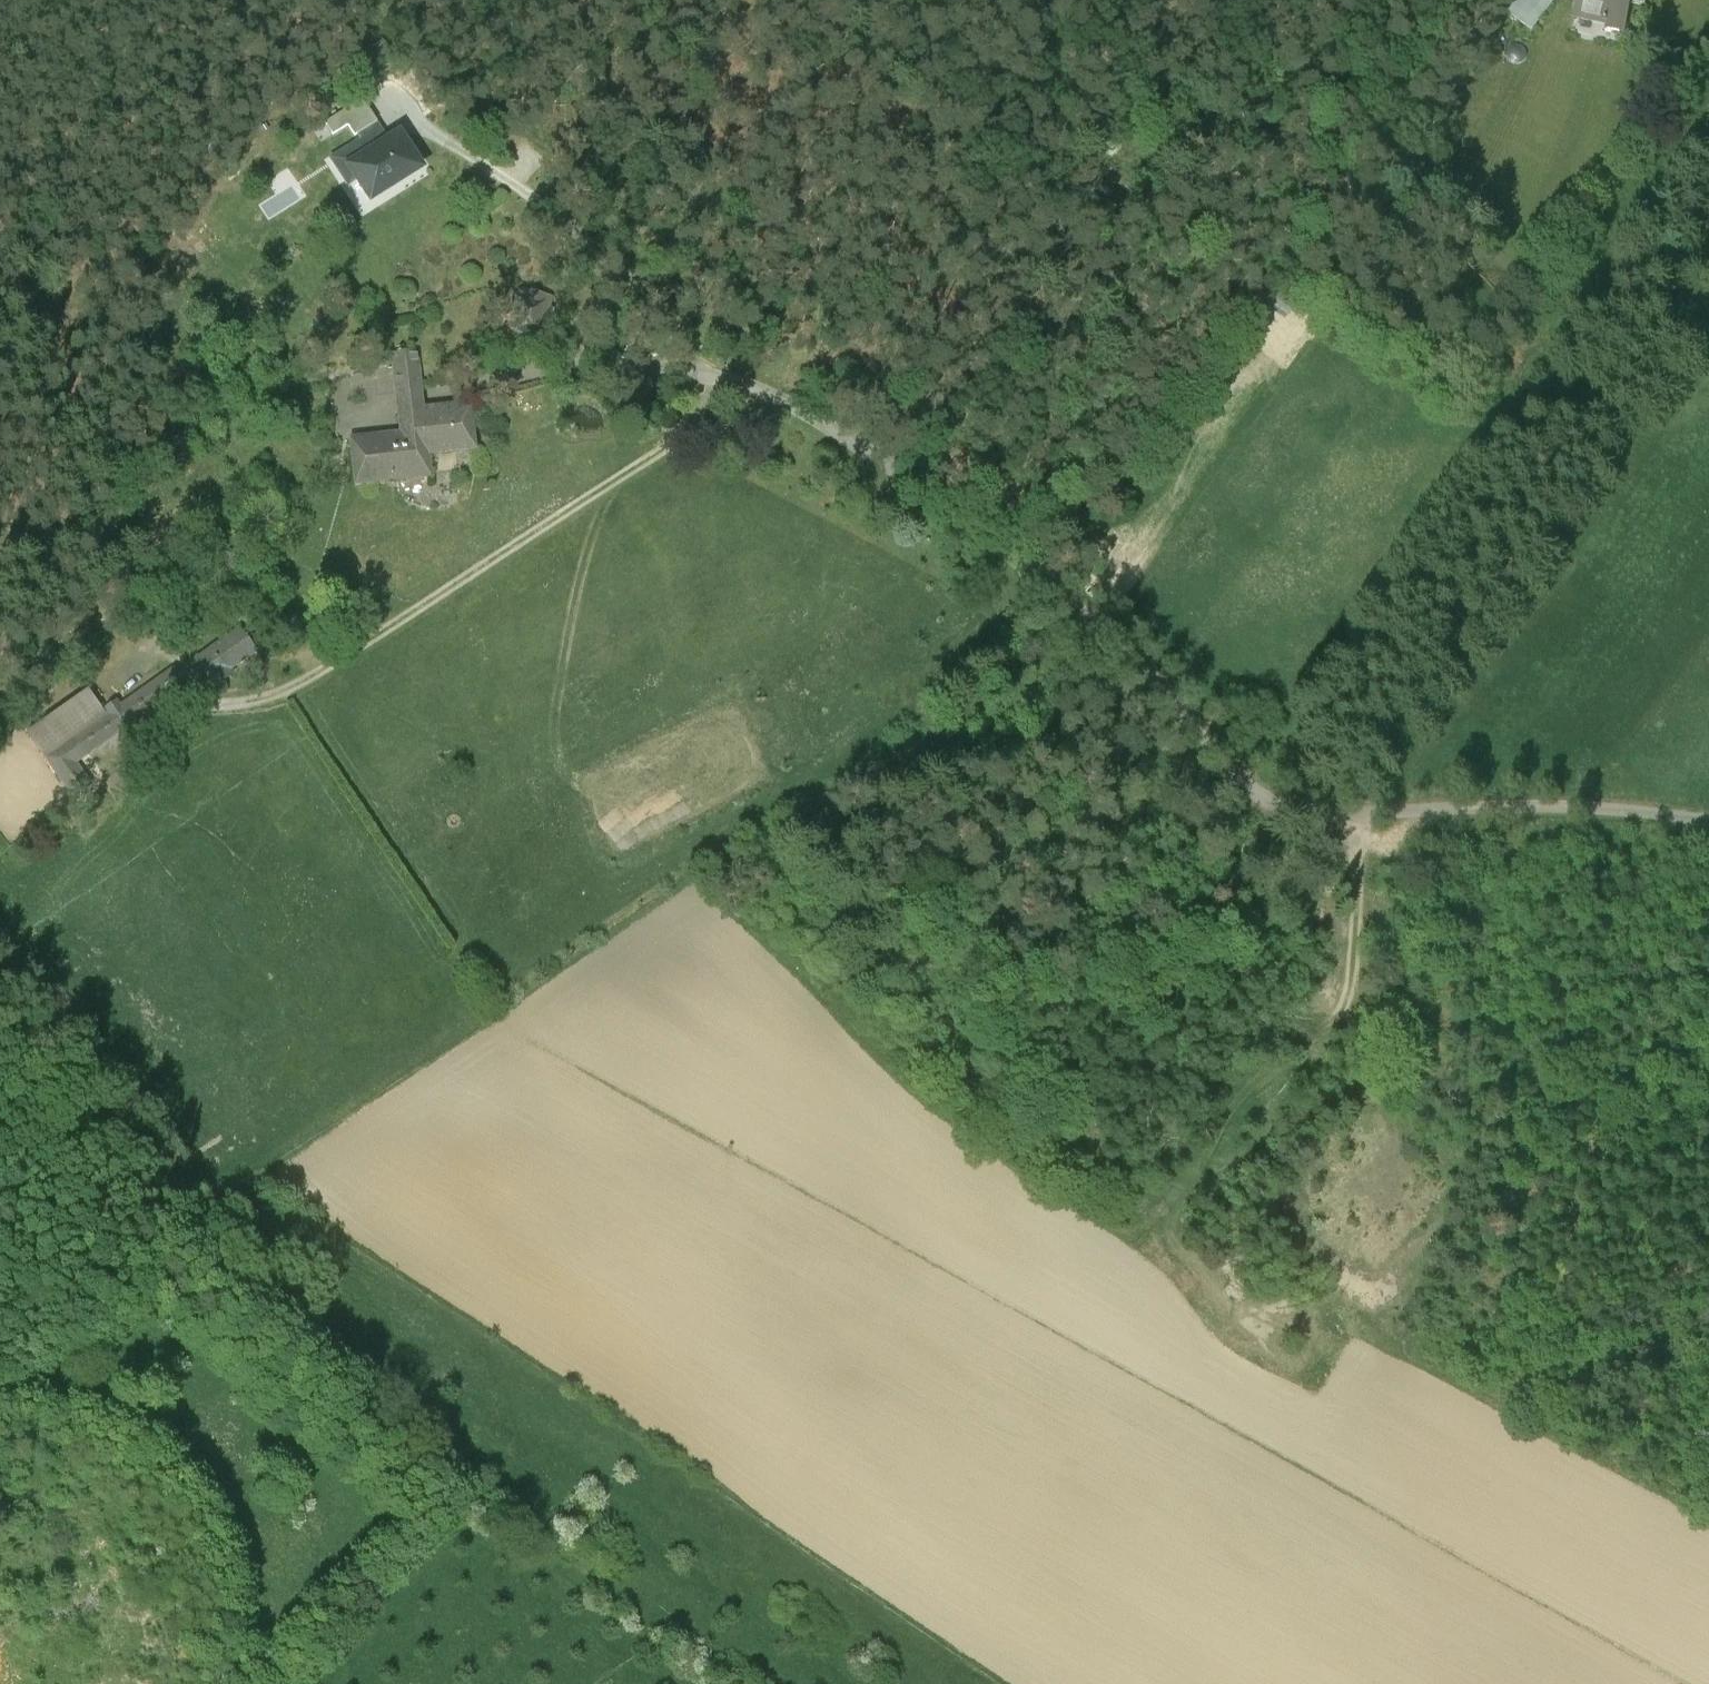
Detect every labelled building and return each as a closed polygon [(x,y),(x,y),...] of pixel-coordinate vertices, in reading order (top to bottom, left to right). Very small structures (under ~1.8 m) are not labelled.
[(1576,19),(1609,26),(1609,25),(1625,28),(1632,0),(1580,0),(1576,19)] [(365,207),(418,176),(397,140),(372,155),(363,141),(335,158),(365,207)] [(397,439),(345,444),(350,493),(426,486),(424,463),(472,458),(467,408),(424,412),(421,380),(392,383),(397,439)] [(240,633),(192,666),(209,690),(257,657),(240,633)] [(87,694),(27,738),(46,763),(106,719),(87,694)]
